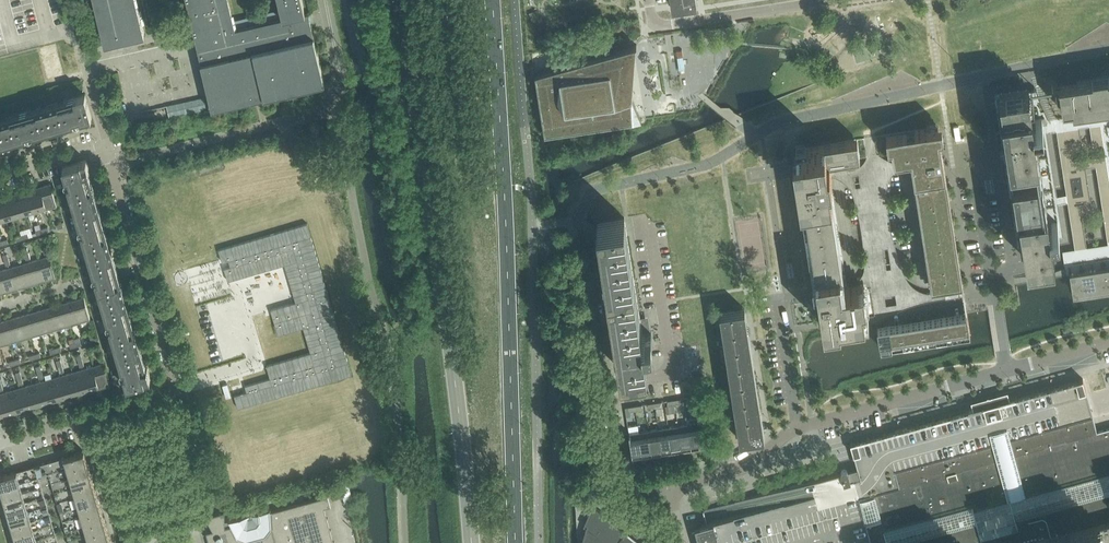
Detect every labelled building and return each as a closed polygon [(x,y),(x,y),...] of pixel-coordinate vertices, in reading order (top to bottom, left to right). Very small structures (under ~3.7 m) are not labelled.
[(105,44),(109,43),(145,34),(137,0),(95,0),(105,44)] [(193,26),(198,49),(199,52),(200,58),(210,97),(212,108),(259,97),(325,81),(312,27),(309,11),(305,12),(302,0),(279,0),(283,17),(236,28),(229,0),(187,0),(193,26)] [(697,0),(672,0),(673,9),(674,9),(674,6),(697,2),(697,1),(697,0)] [(537,10),(530,13),(533,21),(540,18),(537,10)] [(634,49),(637,45),(637,44),(574,58),(570,60),(571,65),(552,70),(552,67),(535,74),(545,135),(642,120),(632,98),(630,93),(614,93),(612,82),(629,78),(631,77),(634,49)] [(1099,112),(1099,113),(1108,112),(1108,75),(1108,74),(1092,77),(1092,78),(1077,80),(1077,82),(1059,85),(1062,108),(1097,103),(1099,112)] [(1000,94),(996,95),(997,102),(1019,241),(1024,241),(1026,259),(1054,255),(1051,237),(1054,237),(1053,228),(1059,227),(1057,219),(1049,220),(1034,123),(1043,122),(1042,115),(1036,88),(1036,89),(1029,90),(1028,88),(999,92),(1000,94)] [(0,118),(0,143),(92,116),(86,93),(0,118)] [(796,148),(801,179),(798,179),(815,290),(817,290),(818,298),(816,298),(820,321),(875,313),(871,285),(850,289),(849,283),(842,284),(826,177),(832,176),(830,165),(830,160),(867,154),(874,153),(892,150),(894,159),(906,157),(911,157),(912,163),(915,163),(916,169),(913,169),(916,187),(919,186),(921,200),(918,200),(920,218),(923,218),(926,231),(922,232),(925,249),(928,249),(930,262),(927,263),(930,281),(933,280),(934,288),(945,286),(945,289),(963,286),(943,157),(941,157),(940,149),(942,149),(938,126),(871,136),(796,148)] [(89,171),(90,171),(86,159),(63,166),(94,273),(96,279),(127,385),(151,378),(147,367),(146,367),(144,361),(142,361),(139,352),(142,351),(138,340),(136,340),(130,322),(133,321),(130,312),(127,313),(122,294),(125,293),(121,282),(119,283),(116,273),(111,257),(114,256),(111,245),(108,246),(102,227),(105,226),(102,217),(100,218),(94,199),(97,199),(94,187),(91,188),(88,179),(91,178),(89,171)] [(51,184),(41,187),(47,206),(54,204),(54,207),(57,206),(57,207),(58,206),(51,184)] [(40,211),(39,209),(47,206),(41,187),(31,190),(37,212),(40,211)] [(31,190),(20,193),(26,212),(34,210),(34,213),(37,212),(31,190)] [(20,193),(10,196),(17,218),(20,217),(19,215),(26,212),(20,193)] [(10,196),(0,199),(6,218),(13,216),(14,219),(17,218),(10,196)] [(647,339),(653,338),(651,330),(650,330),(649,327),(648,321),(641,322),(625,217),(624,217),(598,221),(614,328),(616,327),(617,335),(616,336),(621,370),(648,365),(644,339),(647,339)] [(307,224),(218,249),(222,261),(228,260),(230,266),(224,268),(228,280),(285,265),(296,302),(271,309),(278,335),(303,328),(311,353),(266,365),(270,378),(245,385),(247,391),(234,395),(238,407),(352,376),(307,224)] [(50,256),(40,259),(46,279),(52,277),(53,280),(56,279),(57,279),(50,256)] [(40,259),(30,262),(36,285),(39,284),(39,281),(46,279),(40,259)] [(30,262),(20,265),(25,285),(32,283),(33,286),(36,285),(30,262)] [(20,265),(9,268),(16,291),(19,290),(19,287),(25,285),(20,265)] [(1103,265),(1092,267),(1095,290),(1106,289),(1103,265)] [(1092,267),(1080,269),(1084,292),(1095,290),(1092,267)] [(0,270),(0,274),(5,291),(12,289),(13,292),(16,291),(9,268),(0,270)] [(1080,269),(1069,270),(1070,276),(1073,294),(1084,292),(1080,269)] [(84,297),(74,300),(80,320),(87,318),(88,321),(90,320),(91,320),(84,297)] [(72,322),(80,320),(74,300),(64,303),(71,326),(73,325),(72,322)] [(64,303),(54,306),(60,326),(67,324),(68,327),(71,326),(64,303)] [(52,328),(60,326),(54,306),(44,309),(50,332),(53,331),(52,328)] [(745,308),(720,312),(741,443),(742,443),(741,439),(765,436),(745,309),(745,308)] [(44,309),(33,312),(39,332),(47,330),(47,333),(50,332),(44,309)] [(104,311),(97,313),(100,320),(106,318),(104,311)] [(33,312),(23,315),(30,338),(33,337),(32,334),(39,332),(33,312)] [(956,313),(959,335),(970,333),(967,312),(956,313)] [(944,315),(948,336),(959,335),(956,313),(944,315)] [(23,315),(13,318),(19,338),(26,336),(27,339),(30,338),(23,315)] [(933,317),(937,338),(948,336),(944,315),(933,317)] [(922,319),(925,340),(937,338),(933,317),(922,319)] [(13,318),(3,321),(10,344),(12,343),(12,340),(19,338),(13,318)] [(911,320),(914,342),(925,340),(922,319),(911,320)] [(900,322),(903,343),(914,342),(911,320),(900,322)] [(0,322),(0,343),(6,342),(7,344),(10,344),(3,321),(0,322)] [(900,322),(888,324),(892,345),(903,343),(900,322)] [(877,325),(880,347),(892,345),(888,324),(877,325)] [(104,363),(94,366),(99,386),(106,384),(107,387),(110,386),(110,387),(111,386),(110,383),(104,363)] [(94,366),(83,369),(90,392),(93,391),(93,388),(99,386),(94,366)] [(83,369),(73,372),(79,392),(85,390),(87,393),(90,392),(83,369)] [(1087,377),(1097,413),(1108,410),(1108,371),(1087,377)] [(73,397),(73,394),(79,392),(73,372),(63,375),(70,398),(73,397)] [(63,375),(53,378),(59,398),(65,396),(67,399),(70,398),(63,375)] [(53,378),(43,381),(49,404),(52,403),(52,400),(59,398),(53,378)] [(1097,431),(1086,392),(1083,378),(1081,379),(1081,380),(1067,384),(1066,383),(1064,383),(1064,384),(1050,388),(1050,387),(1048,388),(1048,389),(1034,393),(1034,392),(1031,392),(1032,393),(1017,397),(1017,396),(1015,397),(1015,398),(1010,399),(1009,395),(991,400),(972,405),(973,409),(968,411),(968,410),(966,410),(966,411),(952,415),(951,414),(949,415),(949,416),(935,420),(935,419),(933,419),(933,420),(919,424),(918,423),(916,424),(916,425),(902,429),(902,428),(900,428),(900,429),(886,433),(886,432),(883,433),(884,434),(870,438),(869,437),(867,437),(867,439),(853,442),(853,441),(850,442),(854,454),(857,467),(852,469),(848,470),(848,469),(847,468),(845,467),(844,467),(842,468),(841,470),(841,472),(840,472),(832,474),(830,475),(704,509),(704,510),(706,516),(706,518),(708,523),(702,524),(697,534),(700,542),(1025,542),(1108,520),(1108,428),(1097,431)] [(43,381),(33,384),(38,404),(45,402),(47,405),(49,404),(43,381)] [(32,409),(32,406),(38,404),(33,384),(22,387),(29,410),(32,409)] [(22,387),(12,390),(18,410),(25,408),(26,411),(29,410),(22,387)] [(12,412),(18,410),(12,390),(2,393),(9,416),(12,415),(12,412)] [(0,394),(0,415),(5,414),(6,417),(9,416),(2,393),(0,394)] [(687,419),(688,424),(691,447),(701,445),(698,422),(697,417),(687,419)] [(698,422),(701,445),(711,444),(708,421),(698,422)] [(688,424),(678,425),(682,448),(691,447),(688,424)] [(678,425),(669,427),(672,450),(682,448),(678,425)] [(669,427),(659,429),(662,451),(672,450),(669,427)] [(659,429),(649,430),(653,453),(662,451),(659,429)] [(649,430),(639,432),(643,454),(653,453),(649,430)] [(639,432),(629,433),(633,456),(643,454),(639,432)] [(84,451),(52,460),(55,471),(67,467),(67,468),(68,468),(88,462),(84,451)] [(52,460),(33,466),(36,477),(55,471),(52,460)] [(88,462),(68,468),(70,477),(90,471),(88,462)] [(0,476),(0,485),(1,487),(20,481),(23,481),(20,470),(0,476)] [(90,471),(70,477),(73,486),(93,480),(90,471)] [(93,480),(73,486),(76,495),(96,489),(93,480)] [(20,481),(1,487),(3,496),(23,491),(20,481)] [(96,489),(76,495),(79,504),(98,499),(96,489)] [(584,497),(575,490),(575,502),(584,497)] [(23,491),(3,496),(6,506),(26,500),(23,491)] [(330,531),(331,530),(329,530),(326,519),(328,519),(328,518),(326,518),(323,507),(331,505),(328,495),(270,511),(270,509),(271,509),(271,508),(259,513),(259,512),(261,511),(260,510),(250,514),(249,514),(239,516),(239,517),(241,517),(241,518),(228,520),(228,521),(225,521),(225,512),(220,513),(220,512),(215,514),(207,516),(207,517),(206,517),(210,523),(214,530),(206,532),(209,542),(333,542),(335,542),(334,541),(333,542),(330,531)] [(98,499),(79,504),(81,514),(101,508),(98,499)] [(26,500),(6,506),(9,515),(29,509),(26,500)] [(586,525),(586,527),(585,527),(585,530),(581,542),(637,542),(639,541),(635,538),(636,538),(634,536),(623,528),(624,528),(622,527),(613,520),(611,518),(611,519),(603,512),(601,510),(593,504),(591,508),(590,508),(589,510),(590,510),(584,523),(585,524),(585,523),(586,525)] [(101,508),(81,514),(84,523),(104,517),(101,508)] [(29,509),(9,515),(12,524),(31,518),(29,509)] [(104,517),(84,523),(87,532),(106,526),(104,517)] [(31,518),(12,524),(14,533),(34,528),(31,518)] [(1025,542),(1108,542),(1108,520),(1025,542)] [(106,526),(87,532),(89,541),(109,536),(106,526)] [(34,528),(14,533),(17,542),(37,537),(34,528)]
